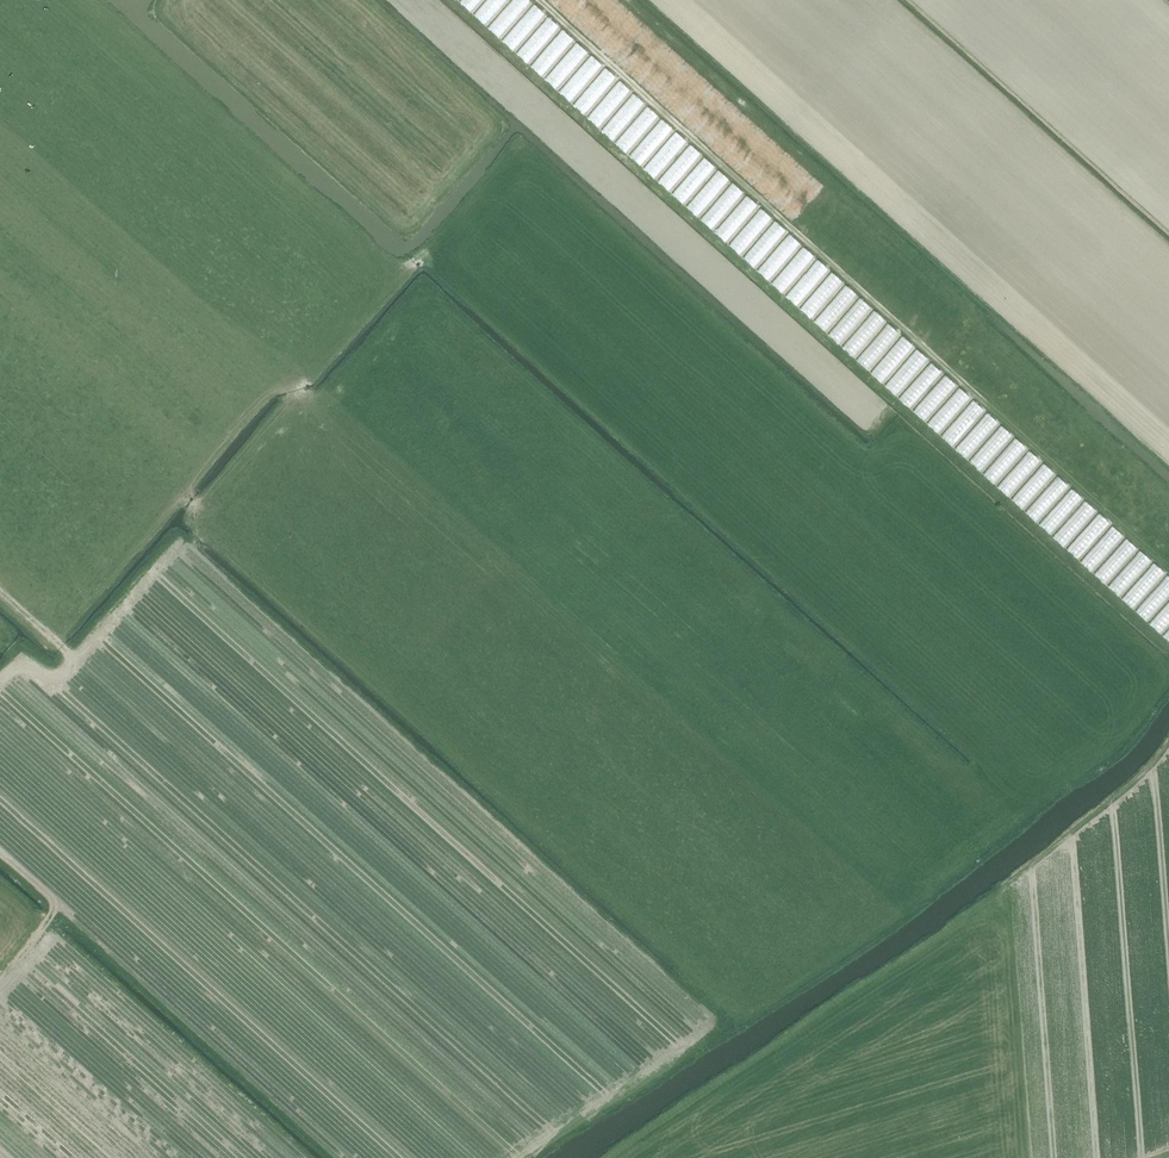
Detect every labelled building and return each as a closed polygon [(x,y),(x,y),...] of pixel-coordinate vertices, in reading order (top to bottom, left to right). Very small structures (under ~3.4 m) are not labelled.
[(531,0),(456,0),(1036,522),(1069,485),(531,0)] [(572,0),(555,0),(549,6),(558,15),(572,0)] [(596,0),(580,0),(565,22),(575,29),(596,0)] [(587,41),(619,6),(612,0),(607,0),(577,32),(587,41)] [(623,11),(591,46),(601,54),(633,20),(623,11)] [(614,67),(647,32),(638,23),(605,58),(614,67)] [(631,80),(659,42),(650,35),(621,73),(631,80)] [(666,48),(633,83),(643,92),(675,57),(666,48)] [(657,105),(689,70),(680,61),(647,96),(657,105)] [(671,117),(703,83),(694,74),(661,109),(671,117)] [(722,99),(689,134),(699,143),(732,108),(722,99)]
